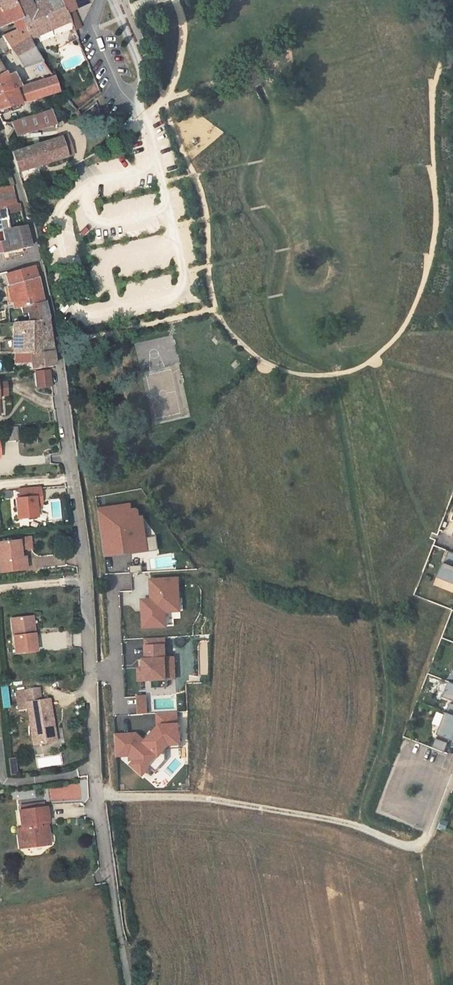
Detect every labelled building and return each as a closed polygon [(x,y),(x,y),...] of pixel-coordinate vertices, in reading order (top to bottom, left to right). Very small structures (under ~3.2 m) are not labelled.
[(14,7),(10,0),(0,0),(0,8),(2,13),(14,7)] [(26,30),(30,39),(71,23),(70,21),(61,0),(43,0),(35,3),(34,0),(10,0),(14,7),(26,30)] [(70,21),(93,10),(89,0),(61,0),(70,21)] [(14,7),(2,13),(0,8),(0,28),(12,24),(16,34),(26,30),(14,7)] [(41,43),(74,30),(71,23),(39,36),(41,43)] [(20,45),(30,39),(26,30),(16,34),(13,34),(20,45)] [(5,37),(11,49),(20,45),(13,34),(5,37)] [(11,49),(21,69),(33,66),(34,70),(12,78),(11,75),(6,77),(0,63),(0,93),(51,74),(41,58),(31,41),(30,39),(20,45),(11,49)] [(33,99),(39,113),(52,109),(46,94),(62,88),(58,81),(54,82),(51,74),(0,93),(0,110),(33,99)] [(7,125),(12,131),(60,125),(52,109),(39,113),(7,125)] [(66,156),(61,134),(29,146),(12,152),(20,171),(66,156)] [(14,202),(9,185),(0,188),(0,232),(2,241),(0,241),(0,249),(1,253),(29,249),(24,227),(7,230),(4,215),(20,212),(18,202),(14,202)] [(9,276),(12,287),(16,309),(25,308),(43,305),(40,287),(39,280),(36,269),(9,276)] [(45,312),(43,305),(25,308),(27,322),(46,321),(45,312)] [(14,353),(31,352),(52,352),(50,343),(48,331),(46,321),(27,322),(13,323),(14,353)] [(52,352),(31,352),(33,369),(55,367),(53,359),(52,352)] [(50,369),(36,370),(39,388),(53,385),(50,369)] [(21,506),(22,525),(41,523),(40,513),(40,508),(46,507),(45,496),(24,497),(25,506),(21,506)] [(135,504),(101,507),(107,556),(129,553),(129,548),(134,548),(135,552),(152,550),(149,529),(148,529),(146,516),(143,517),(142,511),(140,509),(135,509),(135,504)] [(0,543),(0,573),(21,571),(18,542),(0,543)] [(450,554),(440,580),(452,585),(452,555),(450,554)] [(181,598),(180,578),(152,579),(153,594),(154,594),(155,601),(144,602),(145,627),(168,626),(167,611),(177,611),(176,598),(181,598)] [(28,617),(11,619),(14,653),(36,651),(34,635),(30,635),(28,617)] [(167,637),(148,638),(148,646),(168,645),(167,637)] [(168,645),(148,646),(149,659),(147,659),(147,663),(149,663),(149,667),(141,668),(142,680),(155,680),(155,688),(170,687),(169,671),(178,670),(177,657),(168,658),(168,645)] [(450,681),(445,696),(452,699),(452,682),(450,681)] [(20,707),(28,707),(33,743),(52,741),(50,728),(54,728),(51,697),(43,698),(41,686),(18,688),(20,707)] [(149,696),(140,696),(140,706),(149,706),(149,696)] [(149,713),(149,706),(140,706),(141,714),(149,713)] [(447,711),(439,732),(452,738),(452,713),(447,711)] [(160,718),(161,733),(165,732),(165,724),(179,723),(179,717),(160,718)] [(135,733),(117,734),(118,755),(131,754),(133,752),(139,757),(137,760),(133,764),(145,774),(152,765),(162,754),(158,750),(164,744),(183,743),(181,723),(179,723),(165,724),(165,732),(161,733),(151,744),(146,740),(143,744),(135,737),(135,733)] [(139,733),(135,733),(135,737),(143,744),(146,740),(139,733)] [(449,740),(437,736),(434,745),(445,750),(449,740)] [(183,747),(183,743),(164,744),(158,750),(162,754),(152,765),(158,770),(168,759),(168,748),(183,747)] [(9,775),(17,774),(16,756),(8,757),(9,775)] [(170,777),(181,765),(174,759),(163,771),(170,777)] [(50,803),(88,801),(87,783),(49,785),(50,803)] [(17,828),(20,828),(21,845),(45,841),(44,830),(41,830),(41,821),(44,821),(43,805),(15,809),(17,828)] [(446,822),(439,819),(437,827),(444,829),(446,822)]
